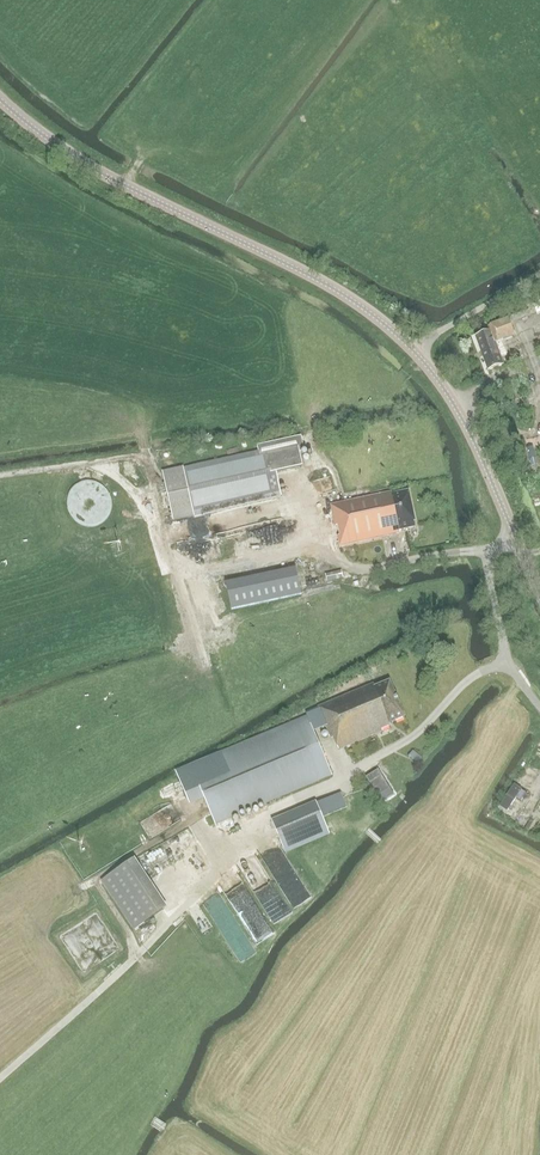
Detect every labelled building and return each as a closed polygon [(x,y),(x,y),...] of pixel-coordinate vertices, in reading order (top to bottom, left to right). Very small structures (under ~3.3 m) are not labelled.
[(529,310),(515,315),(516,318),(530,312),(529,310)] [(490,332),(476,337),(480,349),(488,370),(503,364),(500,355),(506,353),(502,341),(515,336),(509,319),(488,327),(490,332)] [(182,467),(162,472),(173,520),(194,516),(276,497),(281,496),(276,473),(289,470),(302,467),(299,452),(304,451),(301,436),(257,446),(258,451),(183,469),(183,467),(182,467)] [(69,502),(69,507),(70,511),(72,516),(75,519),(79,522),(84,524),(89,524),(93,523),(98,522),(102,519),(105,515),(107,511),(107,506),(107,501),(105,496),(103,492),(99,489),(95,487),(90,486),(85,486),(81,487),(77,490),(73,493),(71,497),(69,502)] [(396,490),(331,504),(338,536),(340,535),(343,546),(401,533),(400,530),(415,527),(408,492),(396,494),(396,490)] [(226,586),(232,609),(302,594),(297,570),(226,586)] [(327,582),(344,579),(342,571),(326,574),(327,582)] [(374,684),(318,707),(321,714),(326,726),(332,739),(334,738),(339,750),(376,734),(375,732),(391,725),(390,724),(405,717),(390,681),(375,687),(374,684)] [(205,759),(175,771),(177,775),(184,792),(185,796),(200,790),(205,800),(215,825),(333,776),(314,731),(326,726),(321,714),(318,707),(306,712),(307,715),(205,759)] [(394,794),(378,770),(366,777),(381,802),(394,794)] [(521,802),(526,794),(522,791),(516,799),(521,802)] [(316,802),(272,821),(285,852),(330,833),(328,829),(326,824),(322,816),(316,802)] [(102,881),(134,929),(165,909),(133,860),(102,881)] [(215,917),(240,962),(256,953),(232,908),(215,917)]
